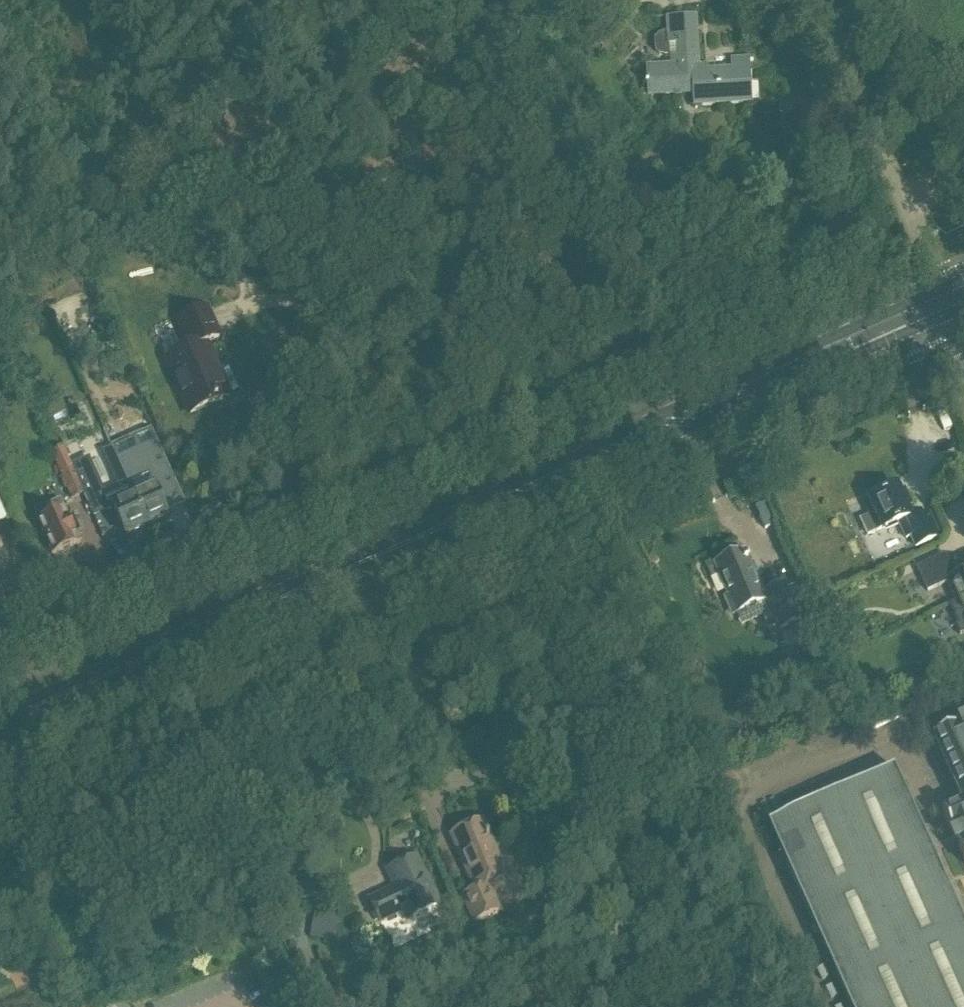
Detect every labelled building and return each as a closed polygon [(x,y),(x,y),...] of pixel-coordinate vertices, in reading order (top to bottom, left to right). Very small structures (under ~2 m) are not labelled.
[(678,65),(646,67),(648,98),(678,96),(677,83),(691,82),(690,74),(687,74),(686,67),(699,66),(695,16),(667,18),(668,32),(665,33),(660,35),(656,39),(656,51),(660,55),(666,56),(670,56),(677,56),(678,65)] [(691,82),(677,83),(678,96),(692,95),(693,108),(751,104),(748,59),(732,60),(732,69),(708,71),(708,66),(699,66),(686,67),(687,74),(690,74),(691,82)] [(191,350),(167,360),(191,415),(229,398),(216,367),(214,368),(209,356),(210,355),(206,345),(219,339),(207,309),(179,321),(191,350)] [(152,429),(111,446),(127,484),(128,485),(147,528),(167,519),(165,514),(185,506),(152,429)] [(63,448),(52,453),(72,499),(84,494),(73,471),(74,470),(73,468),(63,448)] [(89,461),(73,468),(74,470),(73,471),(84,494),(93,514),(102,510),(103,512),(113,508),(125,537),(147,528),(128,485),(127,484),(126,485),(104,495),(90,463),(89,461)] [(946,492),(941,479),(931,483),(937,496),(946,492)] [(908,518),(904,510),(910,508),(904,496),(899,498),(895,489),(884,494),(880,492),(871,496),(871,500),(869,501),(870,502),(863,505),(868,516),(860,519),(868,536),(898,523),(905,540),(909,538),(914,550),(939,539),(929,516),(915,521),(913,516),(908,518)] [(59,502),(34,513),(53,557),(78,546),(75,540),(83,536),(85,532),(77,515),(73,513),(66,516),(59,502)] [(769,515),(760,518),(764,530),(774,526),(769,515)] [(732,618),(765,603),(767,607),(770,606),(780,632),(802,622),(800,619),(810,615),(797,584),(787,588),(785,584),(764,593),(745,550),(713,564),(727,596),(723,598),(732,618)] [(963,600),(963,574),(953,579),(942,557),(916,569),(927,594),(947,585),(956,604),(963,600)] [(715,567),(708,570),(711,577),(718,575),(715,567)] [(956,604),(948,607),(957,626),(955,627),(959,637),(963,636),(963,600),(956,604)] [(939,737),(932,740),(961,806),(942,814),(951,835),(953,834),(954,837),(950,839),(954,847),(957,845),(959,848),(957,849),(963,864),(963,723),(957,726),(959,729),(956,731),(955,729),(939,737)] [(767,827),(848,1006),(963,1006),(963,951),(956,954),(932,900),(948,893),(893,770),(767,827)] [(500,912),(494,900),(501,896),(504,889),(501,882),(506,879),(482,829),(451,843),(475,893),(463,899),(475,925),(500,912)] [(437,909),(415,861),(386,874),(395,892),(369,904),(379,925),(405,913),(409,922),(437,909)]
